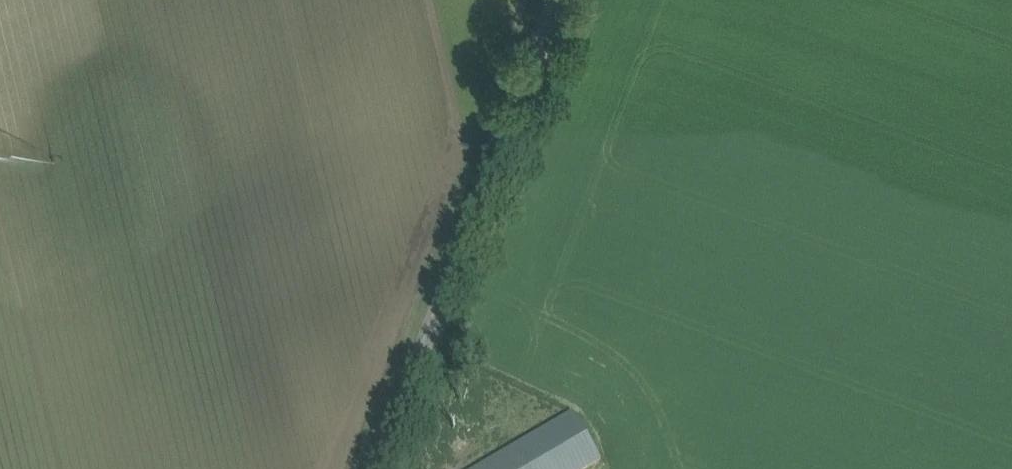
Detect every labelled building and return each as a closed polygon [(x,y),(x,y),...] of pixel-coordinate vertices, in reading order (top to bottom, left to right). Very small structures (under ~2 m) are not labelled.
[(573,413),(476,468),(585,468),(601,460),(574,412),(573,413)]
